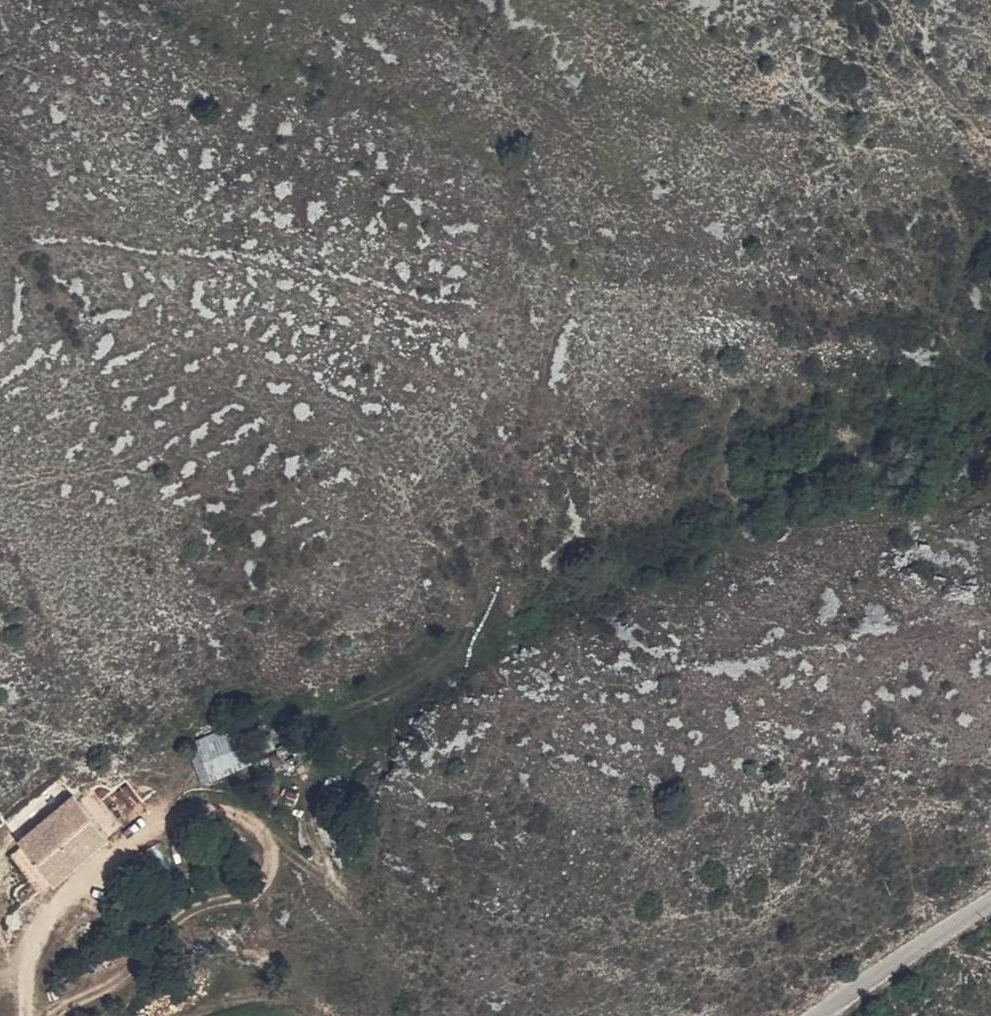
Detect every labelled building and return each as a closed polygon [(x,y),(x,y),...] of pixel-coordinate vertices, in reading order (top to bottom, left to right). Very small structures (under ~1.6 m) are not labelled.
[(254,746),(239,714),(198,734),(212,765),(254,746)] [(85,790),(26,840),(53,872),(112,822),(85,790)]
